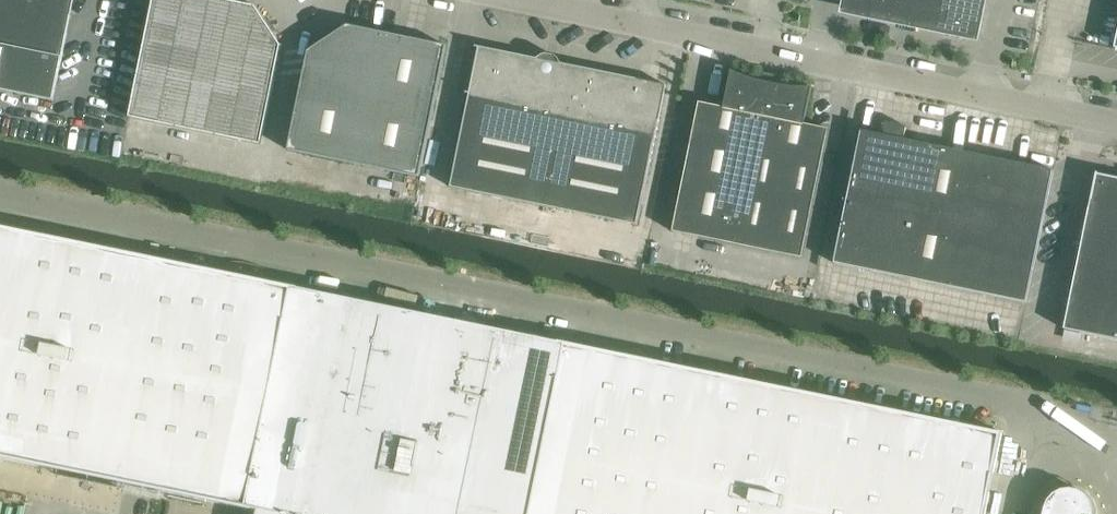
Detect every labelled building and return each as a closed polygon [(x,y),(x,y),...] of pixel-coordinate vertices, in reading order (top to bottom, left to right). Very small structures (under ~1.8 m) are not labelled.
[(53,100),(71,13),(74,0),(0,0),(0,89),(53,100)] [(261,145),(282,46),(256,6),(226,0),(154,0),(148,29),(130,117),(261,145)] [(889,19),(893,0),(849,0),(851,6),(856,11),(863,14),(889,19)] [(932,28),(938,0),(893,0),(889,19),(932,28)] [(932,28),(958,34),(965,34),(971,31),(976,26),(979,20),(983,0),(938,0),(932,28)] [(288,150),(420,177),(447,45),(428,41),(348,25),(309,51),(288,150)] [(451,187),(638,225),(639,217),(640,217),(673,56),(671,56),(665,85),(562,63),(559,59),(556,56),(547,54),(542,55),(538,59),(476,46),(476,47),(479,48),(470,93),(467,92),(467,93),(470,94),(451,187)] [(775,84),(761,81),(751,78),(742,75),(733,71),(732,71),(725,107),(713,105),(700,102),(673,232),(803,259),(829,129),(819,127),(805,124),(812,87),(811,87),(804,87),(796,87),(789,86),(782,85),(775,84)] [(862,131),(834,263),(1027,303),(1054,170),(1037,167),(1037,170),(963,161),(945,157),(947,148),(904,139),(907,126),(887,122),(884,135),(862,131)] [(1098,174),(1098,173),(1097,173),(1064,329),(1116,340),(1116,178),(1098,174)] [(62,471),(63,470),(119,481),(119,483),(253,510),(258,511),(258,512),(269,513),(986,513),(1003,433),(559,341),(559,342),(299,288),(299,287),(0,226),(0,458),(62,471)] [(1096,511),(1093,502),(1088,495),(1080,490),(1071,488),(1062,490),(1054,494),(1048,501),(1044,509),(1043,513),(1096,513),(1096,511)]
